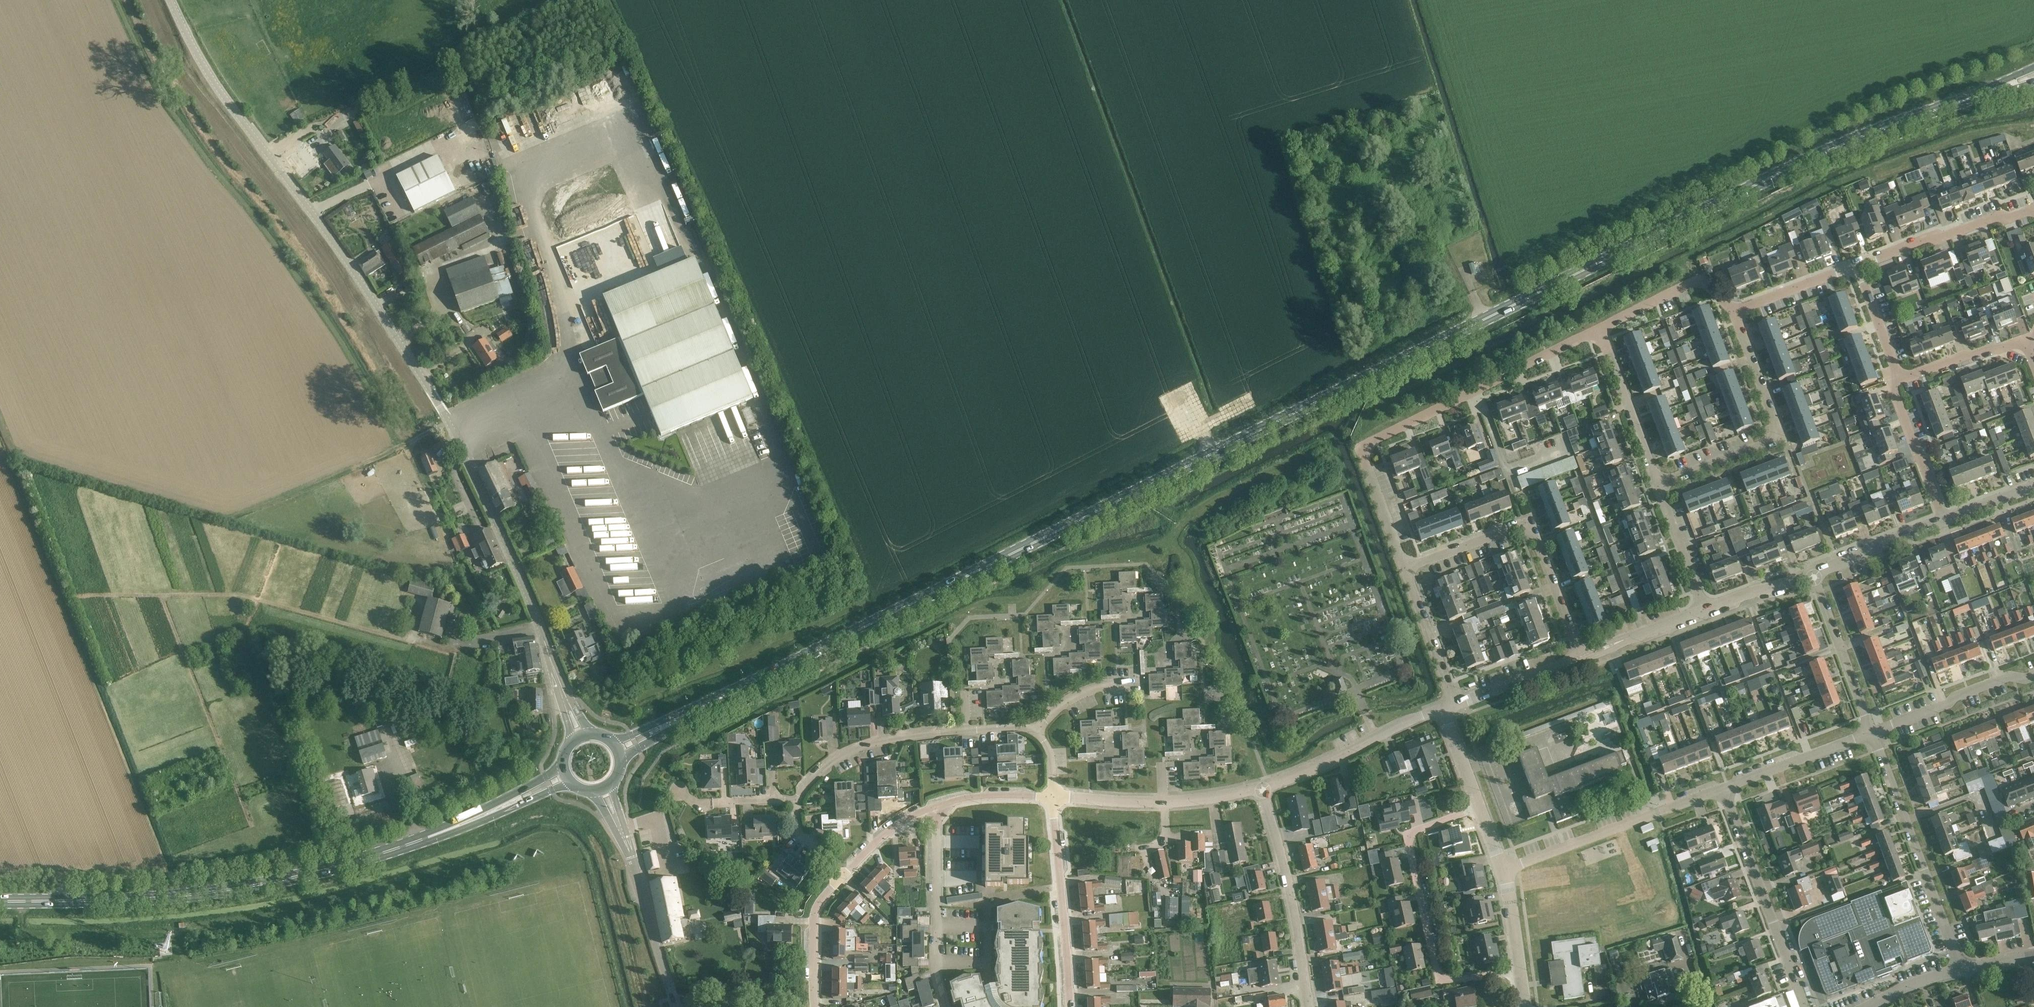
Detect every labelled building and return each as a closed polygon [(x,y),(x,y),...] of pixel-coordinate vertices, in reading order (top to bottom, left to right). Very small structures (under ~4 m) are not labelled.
[(608,108),(597,112),(599,118),(611,113),(608,108)] [(295,125),(305,119),(300,110),(290,116),(295,125)] [(346,140),(341,131),(337,133),(342,142),(346,140)] [(1980,149),(2005,141),(2003,135),(1978,142),(1980,149)] [(336,145),(323,154),(329,162),(324,165),(334,178),(340,174),(340,173),(351,166),(336,145)] [(1957,149),(1951,151),(1954,159),(1959,157),(1957,149)] [(591,167),(615,158),(612,150),(588,159),(591,167)] [(2033,168),(2033,151),(2026,154),(2031,169),(2033,168)] [(2005,168),(2001,170),(2006,185),(2017,181),(2012,167),(2016,166),(2011,152),(2006,153),(2008,157),(2002,159),(2005,168)] [(2021,173),(2031,169),(2026,154),(2015,158),(2021,173)] [(408,200),(408,201),(414,214),(457,193),(438,156),(396,177),(403,190),(401,192),(400,194),(403,201),(405,202),(408,200)] [(1996,189),(1986,163),(1985,160),(1982,161),(1984,165),(1980,166),(1984,176),(1979,178),(1985,193),(1996,189)] [(1924,161),(1918,163),(1920,170),(1926,168),(1924,161)] [(1986,163),(1996,189),(2006,185),(2001,170),(1996,172),(1994,167),(1993,168),(1990,162),(1986,163)] [(1974,197),(1985,193),(1979,178),(1978,174),(1973,176),(1970,170),(1965,172),(1974,197)] [(1966,187),(1959,189),(1965,204),(1976,200),(1974,197),(1965,172),(1961,173),(1966,187)] [(496,180),(492,182),(496,193),(501,191),(496,180)] [(1868,181),(1859,184),(1862,192),(1871,188),(1868,181)] [(1954,208),(1965,204),(1959,189),(1954,191),(1950,181),(1945,183),(1946,188),(1954,208)] [(1887,184),(1873,189),(1876,197),(1890,191),(1887,184)] [(1935,189),(1929,192),(1934,207),(1940,205),(1943,212),(1954,208),(1946,188),(1936,192),(1935,189)] [(1929,207),(1926,197),(1925,195),(1912,199),(1914,204),(1907,207),(1913,223),(1925,219),(1922,209),(1929,207)] [(471,196),(444,209),(452,226),(479,212),(471,196)] [(1870,203),(1872,209),(1867,211),(1870,218),(1863,221),(1870,240),(1883,234),(1880,225),(1885,223),(1880,209),(1877,202),(1876,200),(1870,203)] [(1913,223),(1907,207),(1899,210),(1897,205),(1885,210),(1889,221),(1897,219),(1900,228),(1913,223)] [(350,206),(345,209),(348,216),(354,212),(350,206)] [(1821,210),(1814,213),(1817,220),(1823,218),(1821,210)] [(1855,217),(1853,213),(1846,216),(1847,220),(1844,221),(1847,228),(1837,231),(1844,249),(1858,244),(1853,232),(1860,230),(1855,217)] [(413,249),(422,266),(489,233),(481,216),(413,249)] [(1794,225),(1791,219),(1785,222),(1787,228),(1794,225)] [(1820,222),(1824,234),(1831,232),(1826,220),(1820,222)] [(1793,246),(1800,244),(1795,231),(1789,234),(1793,246)] [(601,264),(636,255),(631,235),(596,244),(601,264)] [(1825,236),(1812,241),(1819,259),(1832,254),(1825,236)] [(2027,249),(2023,237),(2014,241),(2020,257),(2025,256),(2032,275),(2033,274),(2033,247),(2027,249)] [(1819,259),(1812,241),(1800,245),(1807,263),(1819,259)] [(1984,241),(1974,245),(1982,264),(1991,261),(1993,265),(1999,263),(1994,251),(1989,253),(1984,241)] [(1795,257),(1791,247),(1790,244),(1780,248),(1783,257),(1770,262),(1775,275),(1793,269),(1789,259),(1795,257)] [(1972,268),(1982,264),(1974,245),(1964,248),(1969,261),(1963,263),(1968,275),(1974,272),(1972,268)] [(1764,264),(1770,262),(1765,249),(1760,251),(1764,264)] [(583,268),(600,260),(595,250),(578,258),(583,268)] [(1954,269),(1951,261),(1947,252),(1938,256),(1938,258),(1922,264),(1929,281),(1947,274),(1947,272),(1954,269)] [(376,253),(367,259),(358,264),(366,277),(384,266),(376,253)] [(507,266),(503,253),(498,255),(502,267),(507,266)] [(1742,267),(1749,285),(1762,280),(1759,274),(1765,272),(1759,256),(1748,260),(1749,265),(1742,267)] [(461,313),(471,310),(500,300),(511,296),(514,295),(504,267),(490,272),(485,257),(447,271),(461,313)] [(1706,258),(1698,261),(1700,266),(1708,264),(1706,258)] [(604,413),(639,398),(644,396),(662,438),(753,400),(695,260),(604,298),(621,340),(580,357),(588,376),(592,374),(599,392),(596,393),(604,413)] [(1908,279),(1903,265),(1892,269),(1893,272),(1888,274),(1893,288),(1902,285),(1905,295),(1920,289),(1915,277),(1908,279)] [(1731,272),(1729,267),(1722,270),(1728,286),(1734,284),(1736,290),(1749,285),(1742,267),(1731,272)] [(1960,269),(1954,271),(1959,283),(1965,280),(1965,279),(1961,268),(1960,269)] [(2005,271),(1999,274),(2002,279),(2008,277),(2005,271)] [(1423,288),(1434,284),(1432,277),(1420,280),(1423,288)] [(1890,285),(1884,288),(1887,296),(1893,293),(1890,285)] [(1922,290),(1914,293),(1920,310),(1928,306),(1922,290)] [(1833,312),(1850,306),(1846,295),(1829,301),(1833,312)] [(1968,295),(1962,297),(1965,304),(1971,302),(1968,295)] [(511,296),(500,300),(501,304),(513,300),(511,296)] [(2000,307),(2008,327),(2018,323),(2013,311),(2019,309),(2014,297),(2003,301),(2005,305),(2000,307)] [(1956,298),(1946,302),(1949,309),(1955,306),(1957,302),(1956,298)] [(1850,306),(1833,312),(1837,323),(1854,317),(1850,306)] [(1938,306),(1931,308),(1933,314),(1940,311),(1938,306)] [(2008,327),(2000,307),(1991,310),(1989,306),(1983,308),(1988,320),(1993,318),(1998,331),(2008,327)] [(1692,319),(1681,324),(1683,330),(1697,325),(1714,318),(1710,308),(1693,314),(1695,320),(1693,321),(1692,319)] [(1933,314),(1931,308),(1924,311),(1926,317),(1933,314)] [(1988,320),(1983,308),(1977,310),(1979,315),(1969,319),(1977,338),(1987,335),(1982,323),(1988,320)] [(1854,317),(1837,323),(1842,334),(1858,327),(1854,317)] [(1967,342),(1977,338),(1969,319),(1964,321),(1963,319),(1962,318),(1959,319),(1958,317),(1952,320),(1956,332),(1962,330),(1967,342)] [(1718,329),(1714,318),(1697,325),(1701,335),(1718,329)] [(1914,325),(1911,318),(1904,321),(1906,328),(1914,325)] [(1763,337),(1780,331),(1776,320),(1759,326),(1763,337)] [(1942,324),(1937,326),(1945,346),(1955,342),(1950,328),(1944,330),(1942,324)] [(1935,350),(1945,346),(1937,326),(1933,327),(1936,334),(1929,336),(1935,350)] [(507,327),(497,334),(502,343),(513,336),(507,327)] [(1701,335),(1705,346),(1722,340),(1718,329),(1701,335)] [(1780,331),(1763,337),(1767,348),(1784,342),(1780,331)] [(1922,331),(1917,333),(1925,354),(1935,350),(1929,336),(1924,338),(1922,331)] [(1914,358),(1925,354),(1917,333),(1912,335),(1914,341),(1909,343),(1914,358)] [(1627,351),(1644,345),(1640,334),(1623,340),(1627,351)] [(1861,336),(1852,340),(1845,343),(1849,353),(1865,347),(1861,336)] [(486,340),(474,348),(486,367),(498,359),(494,352),(496,351),(491,342),(488,344),(486,340)] [(1705,346),(1709,357),(1726,351),(1722,340),(1705,346)] [(1784,342),(1767,348),(1771,359),(1788,353),(1784,342)] [(1644,345),(1627,351),(1631,362),(1648,355),(1644,345)] [(1865,347),(1849,353),(1853,364),(1869,358),(1865,347)] [(1730,362),(1726,351),(1709,357),(1713,368),(1730,362)] [(1788,353),(1771,359),(1775,370),(1792,364),(1788,353)] [(1648,355),(1631,362),(1636,372),(1652,366),(1648,355)] [(1669,360),(1670,360),(1662,364),(1663,367),(1668,365),(1668,367),(1677,364),(1675,358),(1669,360)] [(1869,358),(1853,364),(1857,375),(1873,369),(1869,358)] [(1792,364),(1775,370),(1779,381),(1796,375),(1792,364)] [(1814,366),(1815,367),(1811,369),(1813,375),(1817,373),(1822,371),(1820,364),(1814,366)] [(2010,385),(2011,385),(2020,381),(2014,365),(2004,369),(2010,385)] [(1652,366),(1636,372),(1640,383),(1656,377),(1652,366)] [(1824,368),(1827,374),(1833,372),(1830,366),(1824,368)] [(1679,368),(1673,371),(1676,378),(1682,376),(1679,368)] [(1873,369),(1857,375),(1861,386),(1877,380),(1873,369)] [(2010,385),(2004,369),(1994,373),(2000,389),(2010,385)] [(1592,371),(1580,376),(1588,396),(1593,394),(1591,389),(1598,386),(1592,371)] [(1721,389),(1738,383),(1734,372),(1717,378),(1721,389)] [(1835,379),(1833,372),(1827,374),(1829,381),(1835,379)] [(1984,377),(1984,376),(1983,373),(1972,377),(1978,393),(1988,389),(1984,377)] [(1994,373),(1984,376),(1984,377),(1988,389),(1989,393),(2000,389),(1994,373)] [(1572,390),(1566,392),(1571,405),(1577,403),(1586,400),(1585,399),(1588,398),(1588,396),(1580,376),(1568,380),(1572,390)] [(1656,377),(1640,383),(1644,394),(1660,388),(1656,377)] [(1978,393),(1972,377),(1962,380),(1968,397),(1978,393)] [(1195,381),(1189,384),(1202,408),(1208,404),(1195,381)] [(1829,389),(1826,381),(1819,383),(1822,391),(1829,389)] [(1738,383),(1721,389),(1725,400),(1742,394),(1738,383)] [(1557,385),(1545,389),(1552,409),(1557,407),(1558,410),(1571,405),(1566,392),(1560,394),(1557,385)] [(1787,402),(1804,396),(1800,385),(1783,392),(1787,402)] [(1530,405),(1535,418),(1541,416),(1538,409),(1545,406),(1547,411),(1552,409),(1545,389),(1532,394),(1536,403),(1530,405)] [(1922,397),(1926,408),(1942,402),(1938,391),(1922,397)] [(1868,393),(1859,396),(1855,398),(1858,404),(1862,403),(1866,413),(1887,405),(1886,402),(1881,404),(1878,396),(1870,399),(1868,393)] [(1742,394),(1725,400),(1729,411),(1746,405),(1742,394)] [(1787,402),(1791,413),(1808,407),(1804,396),(1787,402)] [(1521,398),(1509,402),(1516,422),(1522,420),(1520,416),(1527,413),(1530,421),(1535,418),(1530,405),(1525,407),(1521,398)] [(1647,404),(1651,415),(1668,409),(1664,398),(1647,404)] [(1963,400),(1958,402),(1962,411),(1966,409),(1963,400)] [(1509,425),(1516,422),(1509,402),(1497,407),(1502,422),(1507,420),(1509,425)] [(1942,402),(1926,408),(1930,418),(1946,412),(1942,402)] [(1189,403),(1182,404),(1185,415),(1192,413),(1189,403)] [(1733,422),(1750,415),(1746,405),(1729,411),(1733,422)] [(1866,413),(1868,417),(1863,419),(1865,424),(1868,431),(1881,426),(1878,421),(1886,418),(1883,410),(1888,408),(1887,405),(1866,413)] [(1795,424),(1812,418),(1808,407),(1791,413),(1795,424)] [(1651,415),(1655,426),(1672,420),(1668,409),(1651,415)] [(1607,410),(1598,414),(1594,415),(1596,421),(1609,416),(1607,410)] [(2033,422),(2033,418),(2031,411),(2015,417),(2019,427),(2033,422)] [(1946,412),(1930,418),(1934,428),(1950,422),(1946,412)] [(1750,415),(1733,422),(1737,432),(1754,426),(1750,415)] [(1795,424),(1800,435),(1816,429),(1812,418),(1795,424)] [(1844,421),(1846,427),(1852,425),(1850,419),(1844,421)] [(1575,420),(1565,424),(1567,430),(1578,426),(1575,420)] [(1672,420),(1655,426),(1660,437),(1676,431),(1672,420)] [(1707,431),(1712,429),(1709,422),(1704,425),(1707,431)] [(1950,422),(1934,428),(1937,439),(1953,433),(1950,422)] [(2019,427),(2023,437),(2033,433),(2033,422),(2019,427)] [(1591,429),(1594,439),(1615,431),(1613,427),(1609,428),(1607,423),(1591,429)] [(1693,425),(1687,428),(1689,434),(1696,432),(1693,425)] [(1842,426),(1837,428),(1842,442),(1845,441),(1847,437),(1842,426)] [(1883,432),(1881,426),(1868,431),(1872,443),(1874,448),(1878,446),(1899,439),(1898,435),(1893,437),(1890,429),(1883,432)] [(1462,433),(1465,440),(1460,442),(1459,444),(1461,449),(1463,450),(1468,449),(1468,450),(1476,447),(1478,452),(1485,449),(1477,427),(1462,433)] [(1576,428),(1566,432),(1566,433),(1569,440),(1572,446),(1577,445),(1576,444),(1574,438),(1578,436),(1579,436),(1576,428)] [(1707,431),(1711,442),(1716,440),(1712,429),(1707,431)] [(1804,446),(1813,442),(1820,440),(1816,429),(1800,435),(1804,446)] [(1598,448),(1615,442),(1613,437),(1616,435),(1615,431),(1594,439),(1589,441),(1592,451),(1598,449),(1598,448)] [(1660,437),(1664,448),(1680,441),(1676,431),(1660,437)] [(2033,445),(2033,433),(2023,437),(2027,448),(2033,445)] [(1463,467),(1458,453),(1455,444),(1448,446),(1445,439),(1430,445),(1434,458),(1441,456),(1447,460),(1452,459),(1456,470),(1463,467)] [(1880,465),(1884,464),(1893,460),(1891,454),(1899,451),(1896,443),(1900,442),(1899,439),(1878,446),(1882,456),(1877,458),(1880,465)] [(1514,452),(1527,447),(1525,441),(1511,446),(1514,452)] [(1684,452),(1680,441),(1664,448),(1668,458),(1684,452)] [(1598,448),(1598,449),(1601,457),(1622,450),(1620,445),(1616,447),(1615,442),(1598,448)] [(1959,446),(1953,448),(1954,453),(1955,454),(1961,452),(1959,446)] [(1622,450),(1601,457),(1605,467),(1622,461),(1620,456),(1623,454),(1622,450)] [(1937,451),(1935,454),(1937,457),(1940,458),(1943,457),(1944,454),(1943,451),(1940,450),(1937,451)] [(1402,455),(1409,472),(1420,468),(1414,451),(1402,455)] [(1477,465),(1480,473),(1499,466),(1494,451),(1486,454),(1489,461),(1477,465)] [(1802,453),(1796,455),(1800,465),(1801,466),(1806,464),(1806,463),(1803,456),(1802,453)] [(431,454),(421,458),(428,476),(439,472),(431,454)] [(1409,472),(1402,455),(1390,459),(1397,477),(1409,472)] [(1995,467),(1998,465),(1995,456),(1981,461),(1987,477),(1997,473),(1995,467)] [(2005,473),(2010,472),(2004,456),(1999,458),(2005,473)] [(1573,457),(1567,459),(1572,470),(1577,468),(1573,457)] [(1572,470),(1567,459),(1562,461),(1566,472),(1572,470)] [(1774,463),(1780,480),(1791,476),(1785,459),(1774,463)] [(1896,473),(1901,472),(1910,468),(1907,459),(1893,464),(1896,473)] [(1866,471),(1862,460),(1858,461),(1861,472),(1866,471)] [(1562,461),(1556,463),(1561,474),(1566,472),(1562,461)] [(1987,477),(1981,461),(1971,465),(1977,481),(1987,477)] [(511,490),(498,462),(478,471),(499,515),(515,507),(507,492),(511,490)] [(1561,474),(1556,463),(1551,465),(1555,476),(1561,474)] [(1780,480),(1774,463),(1763,467),(1770,484),(1780,480)] [(1584,464),(1578,465),(1582,474),(1587,472),(1584,464)] [(1551,465),(1545,467),(1549,478),(1555,476),(1551,465)] [(1977,481),(1971,465),(1960,469),(1966,485),(1977,481)] [(1549,478),(1545,467),(1540,469),(1544,481),(1549,478)] [(1753,471),(1759,488),(1770,484),(1763,467),(1753,471)] [(1426,468),(1420,470),(1424,482),(1431,479),(1426,468)] [(1605,479),(1609,478),(1611,484),(1632,476),(1630,472),(1626,473),(1624,468),(1615,472),(1613,468),(1602,472),(1605,479)] [(1497,479),(1498,482),(1505,480),(1501,469),(1487,474),(1490,481),(1497,479)] [(1540,469),(1534,472),(1538,483),(1544,481),(1540,469)] [(1966,485),(1960,469),(1950,473),(1956,489),(1966,485)] [(1742,475),(1745,485),(1748,492),(1759,488),(1753,471),(1742,475)] [(1538,483),(1534,472),(1528,474),(1533,485),(1538,483)] [(518,479),(521,485),(522,488),(529,485),(534,494),(532,495),(534,499),(541,495),(539,493),(530,473),(518,479)] [(1481,484),(1490,481),(1487,474),(1479,477),(1481,484)] [(1528,474),(1523,476),(1527,487),(1533,485),(1528,474)] [(1866,482),(1872,480),(1869,474),(1863,476),(1866,482)] [(1523,476),(1517,478),(1521,489),(1527,487),(1523,476)] [(1632,476),(1611,484),(1615,493),(1632,487),(1630,482),(1633,481),(1632,476)] [(1800,477),(1795,479),(1799,488),(1804,487),(1800,477)] [(1573,488),(1580,486),(1577,478),(1570,481),(1573,488)] [(1466,482),(1469,489),(1471,494),(1477,491),(1475,487),(1477,486),(1474,479),(1466,482)] [(1717,485),(1723,501),(1734,497),(1728,481),(1717,485)] [(1466,482),(1452,488),(1455,495),(1469,489),(1466,482)] [(1905,488),(1913,510),(1924,505),(1918,489),(1913,491),(1911,486),(1910,482),(1904,484),(1905,488)] [(1542,500),(1558,494),(1554,484),(1538,489),(1542,500)] [(1902,514),(1913,510),(1905,488),(1901,490),(1900,485),(1891,489),(1889,484),(1885,486),(1887,490),(1893,505),(1898,503),(1902,514)] [(1723,501),(1717,485),(1706,489),(1712,505),(1723,501)] [(1833,487),(1836,496),(1839,495),(1837,491),(1841,490),(1839,485),(1833,487)] [(1583,494),(1580,486),(1573,488),(1576,496),(1583,494)] [(1611,501),(1617,498),(1618,503),(1639,495),(1637,491),(1633,492),(1632,487),(1615,493),(1615,494),(1609,496),(1611,501)] [(1822,501),(1836,496),(1833,487),(1819,492),(1822,501)] [(1712,505),(1706,489),(1695,493),(1701,510),(1712,505)] [(1403,494),(1406,500),(1417,496),(1415,490),(1403,494)] [(1445,490),(1438,493),(1440,499),(1448,496),(1445,490)] [(1493,492),(1495,496),(1501,512),(1511,508),(1505,492),(1500,494),(1498,490),(1493,492)] [(1885,502),(1874,506),(1880,522),(1891,518),(1887,507),(1893,505),(1887,490),(1881,492),(1885,502)] [(1869,526),(1880,522),(1874,506),(1863,510),(1860,501),(1857,502),(1854,492),(1851,493),(1854,503),(1860,517),(1865,515),(1869,526)] [(1433,502),(1440,499),(1438,493),(1430,496),(1433,502)] [(1701,510),(1695,493),(1684,497),(1690,514),(1701,510)] [(1558,494),(1542,500),(1546,510),(1562,504),(1558,494)] [(1639,495),(1618,503),(1622,512),(1639,506),(1637,501),(1640,500),(1639,495)] [(1491,516),(1501,512),(1495,496),(1485,500),(1491,516)] [(1787,499),(1790,504),(1796,502),(1794,496),(1787,499)] [(1418,500),(1420,507),(1428,504),(1426,497),(1418,500)] [(1581,509),(1588,506),(1585,499),(1578,501),(1581,509)] [(1790,504),(1787,499),(1781,501),(1783,507),(1790,504)] [(1420,507),(1418,500),(1410,503),(1413,509),(1420,507)] [(1480,520),(1491,516),(1485,500),(1475,504),(1480,520)] [(1806,502),(1793,507),(1795,513),(1808,509),(1806,502)] [(1852,515),(1841,519),(1847,534),(1858,530),(1854,519),(1860,517),(1854,503),(1848,505),(1852,515)] [(1480,520),(1475,504),(1464,508),(1470,524),(1480,520)] [(1562,504),(1546,510),(1550,520),(1566,514),(1562,504)] [(1766,507),(1768,512),(1775,510),(1773,504),(1766,507)] [(1591,514),(1588,506),(1581,509),(1584,516),(1591,514)] [(1768,512),(1766,507),(1760,509),(1762,515),(1768,512)] [(1793,508),(1780,513),(1782,520),(1796,515),(1793,508)] [(1604,518),(1601,510),(1596,512),(1599,520),(1604,518)] [(1462,526),(1459,517),(1457,511),(1446,514),(1452,530),(1462,526)] [(1421,524),(1417,512),(1408,515),(1414,533),(1418,532),(1421,542),(1432,538),(1426,522),(1421,524)] [(1773,515),(1778,528),(1784,525),(1779,513),(1773,515)] [(2023,517),(2028,529),(2033,527),(2033,513),(2023,517)] [(1442,534),(1452,530),(1446,514),(1436,518),(1442,534)] [(1566,514),(1550,520),(1554,531),(1570,525),(1566,514)] [(1641,514),(1632,517),(1624,520),(1628,530),(1649,522),(1647,518),(1643,519),(1641,514)] [(1782,558),(1781,556),(1788,553),(1778,528),(1773,515),(1768,517),(1772,530),(1771,530),(1775,543),(1776,542),(1777,544),(1770,546),(1767,538),(1761,541),(1769,563),(1782,558)] [(2028,529),(2023,517),(2012,521),(2016,534),(2028,529)] [(1432,538),(1442,534),(1436,518),(1426,522),(1432,538)] [(1708,529),(1710,534),(1721,530),(1719,524),(1717,519),(1706,523),(1708,529)] [(1836,538),(1847,534),(1841,519),(1830,523),(1836,538)] [(1719,524),(1721,530),(1732,526),(1730,520),(1719,524)] [(1628,530),(1631,539),(1648,533),(1647,528),(1650,526),(1649,522),(1628,530)] [(2011,553),(2004,535),(2001,526),(1989,530),(1994,542),(1994,541),(2000,539),(2006,555),(2011,553)] [(1591,538),(1598,535),(1596,527),(1589,530),(1591,538)] [(1734,530),(1739,543),(1745,540),(1740,527),(1734,530)] [(1808,549),(1803,534),(1801,527),(1794,529),(1797,536),(1790,539),(1795,553),(1808,549)] [(1803,534),(1808,549),(1822,544),(1816,529),(1803,534)] [(476,560),(481,558),(483,561),(481,565),(483,569),(486,570),(490,568),(490,569),(504,563),(490,530),(471,538),(476,550),(472,552),(476,560)] [(1739,543),(1734,530),(1728,532),(1733,545),(1739,543)] [(1994,542),(1989,530),(1978,534),(1982,546),(1989,543),(1992,551),(1994,559),(2000,557),(1994,541),(1994,542)] [(1572,532),(1566,535),(1557,538),(1560,548),(1576,543),(1572,532)] [(1631,539),(1635,548),(1656,541),(1654,536),(1650,538),(1648,533),(1631,539)] [(465,534),(453,540),(452,540),(457,553),(470,548),(465,534)] [(1982,546),(1978,534),(1966,538),(1971,550),(1982,546)] [(1601,543),(1598,535),(1591,538),(1594,545),(1601,543)] [(2026,538),(2029,546),(2033,544),(2033,543),(2031,536),(2026,538)] [(1704,548),(1713,545),(1717,543),(1714,537),(1701,542),(1704,548)] [(1971,550),(1966,538),(1955,543),(1959,555),(1971,550)] [(553,539),(542,545),(545,550),(556,545),(553,539)] [(1747,545),(1753,559),(1756,568),(1769,563),(1761,541),(1761,540),(1747,545)] [(1656,541),(1635,548),(1630,550),(1635,563),(1645,560),(1643,556),(1655,552),(1654,546),(1657,545),(1656,541)] [(1576,543),(1560,548),(1564,559),(1580,553),(1576,543)] [(1717,583),(1730,578),(1724,563),(1717,543),(1713,545),(1716,552),(1717,552),(1719,556),(1713,558),(1715,564),(1717,563),(1718,566),(1711,568),(1711,569),(1707,570),(1711,579),(1715,578),(1717,583)] [(1599,558),(1606,555),(1603,547),(1596,550),(1599,558)] [(1948,558),(1947,556),(1944,547),(1929,552),(1931,557),(1925,559),(1927,565),(1939,561),(1942,568),(1949,565),(1947,558),(1948,558)] [(1502,569),(1523,562),(1521,557),(1517,559),(1515,553),(1505,557),(1504,553),(1492,558),(1495,565),(1499,565),(1500,565),(1502,569)] [(1580,553),(1564,559),(1568,569),(1584,563),(1580,553)] [(1986,553),(1980,555),(1983,563),(1989,561),(1986,553)] [(1609,563),(1606,555),(1599,558),(1602,565),(1609,563)] [(1621,563),(1618,555),(1613,557),(1616,565),(1621,563)] [(1974,557),(1969,559),(1972,567),(1977,565),(1974,557)] [(1743,573),(1739,564),(1737,558),(1724,563),(1730,578),(1743,573)] [(1891,571),(1897,587),(1908,583),(1904,573),(1910,571),(1913,579),(1920,576),(1921,580),(1928,577),(1924,567),(1918,569),(1914,558),(1900,563),(1902,568),(1891,571)] [(1642,566),(1645,575),(1666,567),(1664,563),(1660,565),(1658,559),(1642,566)] [(1586,568),(1589,567),(1589,568),(1594,566),(1592,560),(1584,563),(1568,569),(1572,579),(1588,573),(1586,568)] [(1524,566),(1523,562),(1502,569),(1506,579),(1523,572),(1521,567),(1524,566)] [(1474,565),(1477,574),(1479,577),(1484,575),(1480,563),(1474,565)] [(1470,566),(1465,568),(1469,581),(1475,579),(1470,566)] [(560,574),(571,595),(584,589),(573,567),(560,574)] [(1649,585),(1665,578),(1663,573),(1667,572),(1666,567),(1645,575),(1649,585)] [(1623,583),(1628,581),(1623,568),(1618,570),(1623,583)] [(1523,572),(1506,579),(1509,588),(1530,580),(1528,576),(1525,577),(1523,572)] [(1120,583),(1120,590),(1127,590),(1128,594),(1152,592),(1151,589),(1136,589),(1135,573),(1119,574),(1119,583),(1120,583)] [(1461,585),(1461,582),(1457,573),(1451,575),(1451,577),(1435,583),(1437,588),(1433,590),(1435,594),(1455,587),(1461,585)] [(1960,575),(1949,579),(1959,606),(1970,601),(1960,575)] [(1607,579),(1610,586),(1616,583),(1614,576),(1607,579)] [(1665,578),(1649,585),(1652,594),(1673,586),(1671,582),(1667,583),(1665,578)] [(1887,578),(1881,580),(1883,586),(1890,584),(1887,578)] [(408,594),(429,600),(433,586),(411,580),(408,594)] [(1530,580),(1509,588),(1504,590),(1507,600),(1530,591),(1528,586),(1531,585),(1530,580)] [(1579,597),(1594,591),(1591,581),(1575,587),(1579,597)] [(1121,599),(1120,590),(1120,583),(1119,583),(1103,584),(1104,600),(1109,600),(1121,599)] [(1619,591),(1616,583),(1610,586),(1613,594),(1619,591)] [(1927,596),(1933,593),(1929,584),(1923,587),(1927,596)] [(1849,601),(1862,596),(1858,585),(1845,590),(1849,601)] [(1887,586),(1890,595),(1895,593),(1892,585),(1887,586)] [(1673,586),(1652,594),(1656,604),(1673,597),(1671,592),(1674,591),(1673,586)] [(1455,587),(1435,594),(1437,599),(1440,597),(1442,602),(1459,596),(1455,587)] [(1637,600),(1633,590),(1626,593),(1630,602),(1637,600)] [(1582,608),(1598,602),(1594,591),(1579,597),(1582,608)] [(1163,611),(1162,595),(1145,596),(1146,612),(1151,612),(1163,611)] [(1459,596),(1442,602),(1444,607),(1440,609),(1442,613),(1462,606),(1459,596)] [(1624,604),(1621,596),(1614,599),(1617,606),(1624,604)] [(1862,596),(1849,601),(1853,612),(1866,607),(1862,596)] [(421,633),(432,636),(442,638),(450,605),(430,599),(421,633)] [(1125,599),(1121,599),(1109,600),(1110,616),(1107,616),(1107,612),(1101,612),(1101,621),(1120,620),(1119,616),(1126,615),(1125,599)] [(1886,599),(1882,601),(1876,603),(1878,608),(1888,604),(1886,599)] [(1637,600),(1630,602),(1633,612),(1640,609),(1637,600)] [(1489,612),(1502,607),(1500,602),(1487,607),(1489,612)] [(1520,618),(1541,610),(1539,606),(1535,607),(1533,602),(1517,608),(1520,618)] [(1586,618),(1602,612),(1598,602),(1582,608),(1586,618)] [(1910,603),(1904,606),(1907,613),(1913,611),(1910,603)] [(1620,614),(1627,611),(1624,604),(1617,606),(1620,614)] [(1968,604),(1952,611),(1954,617),(1971,611),(1968,604)] [(586,609),(590,619),(597,616),(593,606),(586,609)] [(1061,626),(1085,625),(1085,621),(1070,622),(1069,606),(1052,606),(1053,616),(1054,623),(1061,623),(1061,626)] [(1466,615),(1463,606),(1462,606),(1442,613),(1443,617),(1447,616),(1449,621),(1466,615)] [(1793,622),(1806,617),(1802,606),(1789,611),(1793,622)] [(1489,612),(1487,607),(1475,611),(1477,617),(1489,612)] [(1489,612),(1492,618),(1504,613),(1502,607),(1489,612)] [(1853,612),(1857,623),(1871,618),(1866,607),(1853,612)] [(2024,627),(2029,639),(2033,637),(2033,618),(2030,607),(2025,609),(2031,624),(2024,627)] [(1541,610),(1520,618),(1524,627),(1541,621),(1539,616),(1542,614),(1541,610)] [(1163,611),(1151,612),(1151,621),(1152,628),(1168,627),(1167,611),(1163,611)] [(1455,637),(1451,638),(1453,643),(1473,635),(1478,633),(1475,625),(1479,624),(1479,623),(1492,618),(1489,612),(1477,617),(1463,622),(1465,627),(1453,632),(1455,637)] [(1602,612),(1586,618),(1590,628),(1606,622),(1602,612)] [(1779,612),(1773,614),(1776,622),(1782,620),(1779,612)] [(2019,612),(2014,613),(2017,623),(2022,621),(2019,612)] [(1931,622),(1942,618),(1940,613),(1929,617),(1931,622)] [(1054,632),(1054,623),(1053,616),(1037,617),(1037,633),(1042,633),(1042,632),(1054,632)] [(2008,616),(2003,618),(2006,627),(2011,625),(2008,616)] [(1806,617),(1793,622),(1797,633),(1810,628),(1806,617)] [(1871,618),(1857,623),(1862,634),(1875,629),(1871,618)] [(1755,635),(1753,629),(1749,620),(1738,624),(1743,639),(1745,646),(1756,641),(1754,635),(1755,635)] [(1996,620),(1991,622),(1995,631),(2000,629),(1996,620)] [(1152,628),(1151,621),(1135,622),(1136,626),(1136,638),(1137,638),(1153,637),(1152,628)] [(1541,621),(1524,627),(1527,636),(1548,629),(1546,624),(1542,626),(1541,621)] [(1743,639),(1738,624),(1726,628),(1732,644),(1743,639)] [(1907,624),(1897,627),(1896,628),(1898,633),(1909,629),(1907,624)] [(1136,638),(1136,626),(1119,627),(1120,644),(1137,643),(1137,638),(1136,638)] [(1982,656),(1979,647),(1978,645),(1976,640),(1981,638),(1977,627),(1967,631),(1973,646),(1967,649),(1971,660),(1982,656)] [(2017,643),(2029,639),(2024,627),(2013,631),(2017,643)] [(1080,645),(1085,645),(1096,644),(1096,628),(1079,628),(1080,645)] [(1726,628),(1714,633),(1720,648),(1732,644),(1726,628)] [(1802,644),(1815,639),(1810,628),(1797,633),(1802,644)] [(1548,629),(1527,636),(1531,646),(1548,640),(1546,635),(1549,633),(1548,629)] [(1934,631),(1929,633),(1933,643),(1933,644),(1937,653),(1942,651),(1938,642),(1938,641),(1934,631)] [(2006,647),(2017,643),(2013,631),(2002,635),(2006,647)] [(576,635),(569,638),(573,647),(579,661),(584,659),(586,664),(591,662),(592,664),(605,658),(598,643),(595,644),(586,648),(586,647),(584,642),(587,641),(586,640),(583,632),(576,635)] [(1059,632),(1054,632),(1042,632),(1042,633),(1043,649),(1035,650),(1035,653),(1053,652),(1053,649),(1060,648),(1059,632)] [(1720,648),(1714,633),(1703,637),(1708,652),(1720,648)] [(1959,665),(1971,660),(1967,649),(1961,633),(1956,635),(1959,644),(1958,644),(1961,651),(1955,653),(1959,665)] [(1473,635),(1453,643),(1455,647),(1458,646),(1460,651),(1477,644),(1473,635)] [(1995,652),(2006,647),(2002,635),(1990,640),(1995,652)] [(1708,652),(1703,637),(1691,641),(1697,657),(1708,652)] [(517,657),(521,657),(522,665),(526,664),(527,672),(542,670),(538,646),(535,647),(534,638),(514,641),(517,657)] [(1019,658),(1018,654),(1003,655),(1003,638),(986,639),(986,649),(987,649),(987,656),(995,656),(995,659),(1019,658)] [(1950,638),(1944,640),(1948,649),(1951,648),(1953,646),(1950,638)] [(1815,639),(1802,644),(1806,655),(1819,650),(1815,639)] [(1865,644),(1869,655),(1883,650),(1878,639),(1865,644)] [(1697,657),(1691,641),(1680,646),(1685,661),(1697,657)] [(1085,661),(1086,661),(1102,660),(1101,643),(1096,644),(1085,645),(1085,654),(1085,661)] [(1191,643),(1181,644),(1174,644),(1175,661),(1180,661),(1192,660),(1191,643)] [(1477,644),(1460,651),(1462,656),(1458,657),(1460,662),(1480,654),(1477,644)] [(1509,658),(1514,656),(1510,644),(1504,646),(1509,658)] [(1500,647),(1495,649),(1492,650),(1497,663),(1505,660),(1500,647)] [(1755,668),(1759,667),(1752,647),(1747,649),(1755,668)] [(987,649),(986,649),(970,649),(971,666),(976,666),(976,665),(988,665),(987,656),(987,649)] [(1670,649),(1659,653),(1664,669),(1676,664),(1670,649)] [(1885,655),(1883,650),(1869,655),(1874,666),(1887,661),(1896,658),(1898,662),(1904,660),(1901,651),(1895,653),(1895,652),(1885,655)] [(1647,658),(1653,673),(1664,669),(1659,653),(1647,658)] [(1955,653),(1944,657),(1948,669),(1959,665),(1955,653)] [(1070,671),(1086,670),(1086,661),(1085,661),(1085,654),(1069,654),(1069,659),(1070,671)] [(1480,654),(1460,662),(1462,666),(1465,665),(1467,670),(1484,664),(1480,654)] [(1937,673),(1948,669),(1944,657),(1932,662),(1937,673)] [(1647,658),(1636,662),(1641,677),(1653,673),(1647,658)] [(1069,659),(1062,659),(1053,660),(1054,676),(1070,675),(1070,671),(1069,659)] [(1192,660),(1180,661),(1180,662),(1180,663),(1180,668),(1181,670),(1181,677),(1190,676),(1190,682),(1198,682),(1197,676),(1198,676),(1197,659),(1192,660)] [(1013,678),(1018,678),(1030,677),(1030,676),(1029,660),(1012,661),(1013,678)] [(1809,665),(1813,676),(1826,671),(1822,660),(1809,665)] [(1874,666),(1878,677),(1891,672),(1887,661),(1874,666)] [(1928,677),(1922,661),(1915,663),(1921,679),(1928,677)] [(1620,674),(1623,683),(1625,689),(1626,691),(1642,685),(1639,678),(1641,677),(1636,662),(1623,667),(1625,672),(1620,674)] [(1769,663),(1754,669),(1757,675),(1771,669),(1769,663)] [(976,665),(976,666),(977,682),(968,682),(969,686),(987,685),(987,681),(994,681),(993,664),(988,665),(976,665)] [(1757,675),(1754,669),(1753,664),(1745,667),(1749,678),(1757,675)] [(1181,677),(1181,670),(1164,670),(1165,675),(1165,687),(1166,687),(1182,686),(1181,677)] [(1831,682),(1826,671),(1813,676),(1817,687),(1831,682)] [(1895,685),(1911,679),(1912,681),(1912,683),(1916,681),(1915,680),(1913,674),(1910,675),(1909,673),(1893,678),(1891,672),(1878,677),(1882,688),(1895,683),(1895,685)] [(1758,679),(1761,684),(1762,688),(1769,685),(1768,681),(1775,679),(1773,673),(1766,675),(1758,679)] [(1731,678),(1732,677),(1731,674),(1722,677),(1726,686),(1733,683),(1731,678)] [(1165,687),(1165,675),(1149,676),(1149,692),(1166,691),(1166,687),(1165,687)] [(1739,675),(1732,677),(1731,678),(1733,683),(1741,680),(1739,675)] [(1035,676),(1030,676),(1030,677),(1018,678),(1018,686),(1019,694),(1035,693),(1035,676)] [(875,689),(875,692),(876,705),(884,705),(884,716),(883,716),(883,717),(900,716),(899,697),(900,696),(901,695),(901,694),(902,693),(901,692),(900,691),(898,690),(897,677),(874,679),(875,689)] [(505,680),(506,687),(518,686),(517,679),(509,680),(505,680)] [(1338,694),(1347,691),(1342,679),(1333,682),(1338,694)] [(1749,689),(1761,684),(1758,679),(1747,683),(1749,689)] [(1817,687),(1822,698),(1835,693),(1831,682),(1817,687)] [(1708,686),(1710,691),(1718,688),(1716,683),(1708,686)] [(923,706),(921,707),(921,716),(941,715),(940,699),(947,698),(947,684),(938,685),(939,687),(922,688),(923,706)] [(1743,684),(1735,687),(1737,693),(1745,690),(1743,684)] [(829,686),(821,691),(824,697),(832,693),(829,686)] [(1002,687),(1003,692),(1003,704),(1004,704),(1020,703),(1019,694),(1018,686),(1002,687)] [(1775,686),(1772,689),(1772,691),(1775,696),(1780,693),(1775,686)] [(1730,696),(1737,693),(1735,687),(1727,690),(1730,696)] [(517,691),(507,692),(507,700),(518,700),(517,691)] [(531,699),(532,712),(542,712),(541,691),(527,691),(527,700),(531,699)] [(865,707),(868,707),(876,706),(876,705),(875,692),(865,693),(864,693),(865,707)] [(1003,692),(994,692),(986,693),(987,709),(1004,708),(1004,704),(1003,704),(1003,692)] [(1685,701),(1683,696),(1682,692),(1674,695),(1675,699),(1677,703),(1685,701)] [(1712,696),(1714,701),(1715,701),(1722,698),(1720,693),(1712,696)] [(1839,705),(1835,693),(1822,698),(1826,710),(1839,705)] [(1712,696),(1707,698),(1697,701),(1699,707),(1714,701),(1712,696)] [(1789,706),(1791,705),(1796,703),(1794,697),(1788,699),(1787,699),(1789,706)] [(1647,715),(1654,713),(1652,707),(1653,707),(1651,702),(1644,705),(1646,710),(1645,710),(1647,715)] [(1603,703),(1586,710),(1587,713),(1604,707),(1603,703)] [(1660,704),(1653,707),(1652,707),(1654,713),(1663,710),(1660,704)] [(2033,723),(2033,707),(2025,711),(2030,725),(2033,723)] [(1671,711),(1673,716),(1675,721),(1682,718),(1681,714),(1681,713),(1679,708),(1671,711)] [(1780,715),(1773,717),(1779,732),(1790,728),(1782,708),(1778,709),(1780,715)] [(1797,708),(1791,710),(1795,721),(1802,719),(1797,708)] [(848,710),(839,711),(840,718),(840,725),(849,724),(849,727),(870,726),(869,716),(869,709),(861,710),(849,710),(848,710)] [(1182,711),(1183,720),(1184,720),(1184,727),(1191,727),(1191,731),(1215,729),(1215,726),(1200,726),(1199,710),(1182,711)] [(1128,731),(1128,727),(1113,728),(1112,711),(1096,712),(1096,721),(1097,721),(1097,729),(1104,728),(1104,732),(1128,731)] [(2025,711),(2014,715),(2025,742),(2030,740),(2025,727),(2030,725),(2025,711)] [(1664,714),(1656,717),(1658,723),(1660,722),(1662,727),(1664,733),(1670,731),(1668,725),(1664,714)] [(2009,733),(2014,731),(2019,744),(2025,742),(2014,715),(2003,719),(2009,733)] [(774,743),(774,746),(775,759),(777,759),(777,767),(793,766),(793,759),(801,758),(800,740),(791,741),(791,744),(779,745),(778,728),(775,729),(774,717),(764,718),(764,729),(765,743),(774,743)] [(1650,725),(1658,723),(1656,717),(1648,720),(1650,725)] [(1767,737),(1779,732),(1773,717),(1761,722),(1767,737)] [(833,737),(833,727),(832,719),(826,719),(826,722),(812,723),(813,743),(828,742),(827,737),(833,737)] [(1184,736),(1184,727),(1184,720),(1183,720),(1167,721),(1168,737),(1173,737),(1184,736)] [(1097,721),(1096,721),(1080,722),(1081,739),(1086,738),(1097,737),(1097,729),(1097,721)] [(1755,741),(1767,737),(1761,722),(1750,726),(1755,741)] [(1985,726),(1995,753),(2000,751),(1995,738),(2001,736),(2002,739),(2005,738),(2003,730),(1999,731),(1996,722),(1985,726)] [(1744,746),(1755,741),(1750,726),(1738,730),(1744,746)] [(1985,726),(1974,730),(1980,744),(1985,742),(1990,755),(1995,753),(1985,726)] [(1744,746),(1738,730),(1726,735),(1732,750),(1744,746)] [(1964,734),(1974,761),(1978,760),(1976,752),(1982,750),(1980,744),(1974,730),(1964,734)] [(1529,731),(1511,738),(1512,742),(1530,735),(1529,731)] [(1226,749),(1226,748),(1225,732),(1209,733),(1210,749),(1215,749),(1226,749)] [(1139,750),(1139,749),(1139,733),(1122,734),(1123,751),(1128,750),(1139,750)] [(1953,738),(1956,747),(1958,752),(1964,750),(1966,753),(1969,763),(1974,761),(1964,734),(1953,738)] [(357,743),(360,749),(365,764),(388,757),(387,754),(383,742),(381,735),(357,743)] [(1721,754),(1732,750),(1726,735),(1715,739),(1721,754)] [(1189,736),(1184,736),(1173,737),(1173,753),(1165,754),(1165,757),(1183,757),(1183,753),(1190,752),(1189,736)] [(1435,763),(1431,755),(1436,753),(1430,736),(1418,741),(1407,745),(1406,745),(1412,761),(1403,764),(1399,753),(1388,757),(1394,774),(1405,770),(1406,772),(1418,768),(1423,783),(1441,776),(1441,775),(1440,775),(1435,763)] [(1086,738),(1087,755),(1078,755),(1078,759),(1096,758),(1096,754),(1103,754),(1102,737),(1097,737),(1086,738)] [(388,740),(383,742),(387,754),(392,752),(388,740)] [(1694,747),(1699,762),(1711,758),(1705,743),(1694,747)] [(1909,759),(1913,770),(1925,766),(1922,760),(1946,751),(1943,743),(1919,752),(1920,755),(1909,759)] [(1699,762),(1694,747),(1682,751),(1688,767),(1699,762)] [(734,749),(735,761),(736,771),(739,770),(740,785),(738,785),(738,786),(755,785),(754,769),(756,769),(756,762),(749,762),(748,748),(734,749)] [(996,749),(997,758),(1016,757),(1016,748),(996,749)] [(1215,765),(1216,765),(1232,764),(1231,748),(1226,748),(1226,749),(1215,749),(1215,758),(1215,765)] [(1139,750),(1128,750),(1128,759),(1128,766),(1129,766),(1145,766),(1144,749),(1139,749),(1139,750)] [(1650,749),(1645,751),(1654,774),(1663,770),(1659,760),(1654,762),(1650,749)] [(1527,820),(1552,811),(1557,823),(1556,823),(1557,824),(1578,816),(1578,815),(1577,816),(1569,794),(1623,773),(1621,768),(1626,766),(1622,753),(1601,761),(1599,755),(1579,762),(1577,761),(1571,763),(1570,765),(1546,775),(1536,750),(1518,756),(1533,794),(1523,798),(1530,819),(1527,820)] [(943,752),(936,752),(937,761),(944,761),(963,760),(963,751),(943,752)] [(1688,767),(1682,751),(1670,756),(1676,771),(1688,767)] [(727,768),(726,758),(726,756),(719,757),(719,763),(703,763),(705,789),(721,788),(720,769),(727,768)] [(1676,771),(1670,756),(1659,760),(1663,770),(1665,775),(1676,771)] [(1943,759),(1925,766),(1913,770),(1917,782),(1929,777),(1927,771),(1934,768),(1954,760),(1952,756),(1943,759)] [(997,758),(997,767),(1017,766),(1016,757),(997,758)] [(1200,775),(1216,774),(1216,765),(1215,765),(1215,758),(1199,759),(1199,763),(1200,775)] [(1113,777),(1129,776),(1129,766),(1128,766),(1128,759),(1112,760),(1112,764),(1113,777)] [(1998,759),(1991,761),(1995,770),(1995,771),(2002,768),(1999,762),(1998,759)] [(447,760),(438,764),(443,776),(453,772),(447,760)] [(963,760),(944,761),(944,770),(964,769),(963,760)] [(877,774),(897,772),(896,763),(876,764),(877,774)] [(1199,763),(1191,763),(1183,764),(1184,781),(1200,780),(1200,775),(1199,763)] [(1112,764),(1105,765),(1096,765),(1097,782),(1114,781),(1113,777),(1112,764)] [(1017,766),(997,767),(998,776),(1007,776),(1008,781),(1017,781),(1016,775),(1017,775),(1017,766)] [(964,769),(944,770),(945,780),(964,778),(964,769)] [(358,774),(362,786),(363,790),(355,792),(357,798),(372,794),(373,796),(380,794),(373,770),(358,774)] [(1917,782),(1922,793),(1941,786),(1939,780),(1953,775),(1951,770),(1944,772),(1929,777),(1917,782)] [(1361,781),(1363,774),(1357,771),(1354,779),(1361,781)] [(897,772),(877,774),(877,783),(897,781),(897,772)] [(1978,773),(1972,775),(1974,781),(1976,781),(1981,779),(1978,773)] [(1986,777),(1981,779),(1985,789),(1986,790),(1996,786),(1996,785),(1994,781),(1992,775),(1992,774),(1991,774),(1986,776),(1986,777)] [(1841,791),(1856,785),(1858,792),(1870,787),(1866,776),(1839,786),(1841,791)] [(1326,791),(1328,799),(1331,798),(1333,807),(1348,804),(1349,812),(1356,810),(1356,808),(1354,798),(1347,800),(1342,778),(1328,782),(1330,790),(1326,791)] [(2033,778),(2023,782),(2030,800),(2033,798),(2033,780),(2033,778)] [(1981,779),(1976,781),(1979,791),(1985,789),(1981,779)] [(878,791),(898,790),(897,781),(877,783),(878,791)] [(1974,781),(1966,784),(1970,794),(1979,791),(1976,781),(1974,781)] [(2023,782),(2013,785),(2020,803),(2030,800),(2023,782)] [(1926,805),(1936,801),(1938,801),(1935,794),(1943,791),(1943,790),(1950,787),(1949,783),(1941,786),(1922,793),(1926,805)] [(835,794),(854,793),(854,784),(834,785),(835,794)] [(2020,803),(2013,785),(2003,789),(2009,807),(2020,803)] [(1996,786),(1986,790),(1987,795),(1998,791),(1996,786)] [(1875,799),(1870,787),(1858,792),(1859,792),(1843,797),(1845,802),(1860,797),(1863,803),(1875,799)] [(1810,810),(1811,814),(1821,811),(1813,790),(1812,790),(1812,789),(1810,789),(1806,791),(1805,792),(1805,793),(1793,797),(1799,814),(1810,810)] [(878,801),(898,800),(903,799),(902,790),(898,790),(878,791),(878,801)] [(1998,791),(1987,795),(1990,801),(2000,797),(1998,791)] [(855,802),(854,793),(835,794),(835,803),(855,802)] [(341,806),(337,797),(332,799),(328,800),(333,813),(342,810),(341,806)] [(1309,829),(1303,797),(1288,800),(1290,808),(1291,808),(1292,813),(1291,813),(1294,832),(1309,829)] [(2000,797),(1990,801),(1992,806),(2002,802),(2002,801),(2000,797)] [(1863,803),(1867,814),(1879,810),(1875,799),(1863,803)] [(1395,829),(1395,825),(1410,821),(1409,816),(1416,814),(1413,801),(1405,803),(1406,805),(1382,810),(1384,820),(1378,821),(1381,832),(1395,829)] [(856,811),(855,802),(835,803),(836,812),(856,811)] [(1786,813),(1786,811),(1782,802),(1771,806),(1771,805),(1757,810),(1766,833),(1779,828),(1773,812),(1776,811),(1778,816),(1786,813)] [(1829,802),(1823,805),(1827,815),(1833,813),(1829,802)] [(2002,802),(1992,806),(1994,811),(2004,807),(2003,806),(2003,804),(2002,802)] [(1849,814),(1858,811),(1856,805),(1847,809),(1849,814)] [(1368,813),(1366,806),(1359,807),(1361,814),(1368,813)] [(2004,807),(1994,811),(1996,816),(2006,813),(2006,812),(2004,807)] [(1883,821),(1879,810),(1867,814),(1871,826),(1883,821)] [(856,811),(836,812),(837,821),(856,820),(856,811)] [(1946,813),(1931,819),(1932,821),(1936,833),(1952,827),(1947,815),(1946,813)] [(2006,813),(1996,816),(1998,822),(2008,818),(2006,813)] [(1787,828),(1794,826),(1790,815),(1783,818),(1787,828)] [(1334,816),(1321,819),(1323,833),(1338,830),(1334,816)] [(738,841),(738,838),(737,828),(732,828),(731,817),(724,817),(724,819),(708,820),(709,836),(721,836),(722,839),(732,838),(732,841),(738,841)] [(778,836),(777,819),(762,819),(762,817),(754,818),(755,825),(746,825),(747,839),(763,838),(763,834),(777,834),(777,836),(778,836)] [(1854,825),(1863,822),(1861,817),(1852,820),(1854,825)] [(1981,822),(1979,817),(1975,819),(1969,821),(1969,822),(1971,826),(1981,822)] [(2008,818),(1998,822),(2000,827),(2009,823),(2008,818)] [(2019,828),(2024,840),(2026,839),(2026,841),(2030,850),(2033,848),(2033,821),(2019,828)] [(986,830),(982,830),(982,838),(986,838),(986,887),(1002,887),(1002,883),(1008,883),(1008,884),(1028,884),(1028,883),(1032,883),(1032,875),(1028,875),(1028,863),(1032,863),(1032,856),(1028,856),(1028,855),(1032,855),(1032,848),(1028,848),(1028,841),(1024,841),(1024,831),(1028,831),(1028,823),(1024,823),(1024,822),(1008,822),(1008,832),(1002,832),(1002,829),(986,829),(986,830)] [(2009,823),(2000,827),(2002,832),(2011,829),(2010,826),(2009,823)] [(1212,854),(1214,864),(1216,873),(1227,871),(1226,865),(1231,864),(1247,861),(1240,824),(1224,827),(1229,853),(1224,854),(1224,852),(1212,854)] [(1689,851),(1716,841),(1711,826),(1710,826),(1711,828),(1691,835),(1690,833),(1684,836),(1689,851)] [(1442,849),(1445,848),(1447,857),(1455,856),(1471,852),(1467,834),(1456,836),(1455,830),(1465,827),(1428,835),(1428,836),(1439,833),(1442,849)] [(1797,830),(1802,844),(1811,841),(1806,827),(1797,830)] [(1936,833),(1941,844),(1956,838),(1960,837),(1958,833),(1954,834),(1952,827),(1936,833)] [(2011,829),(2002,832),(2004,837),(2008,849),(2015,846),(2015,838),(2011,829)] [(1851,831),(1838,836),(1840,842),(1853,838),(1851,831)] [(1876,837),(1878,843),(1880,848),(1892,844),(1887,833),(1876,837)] [(1191,844),(1179,844),(1179,854),(1179,862),(1192,861),(1192,852),(1204,852),(1205,854),(1205,869),(1202,869),(1202,871),(1203,876),(1214,873),(1210,854),(1213,854),(1213,843),(1204,843),(1204,836),(1191,836),(1191,844)] [(1772,836),(1766,838),(1768,848),(1774,847),(1772,836)] [(2004,837),(1998,839),(2002,851),(2008,849),(2004,837)] [(1953,853),(1957,862),(1972,856),(1967,842),(1958,845),(1956,839),(1956,838),(1941,844),(1945,856),(1953,853)] [(1871,844),(1869,839),(1860,843),(1862,848),(1871,844)] [(1994,841),(1989,843),(1989,844),(1992,854),(1993,854),(1998,852),(2002,851),(1998,839),(1994,841)] [(1799,847),(1803,857),(1820,851),(1816,841),(1799,847)] [(1892,844),(1880,848),(1882,854),(1884,860),(1896,855),(1892,844)] [(1989,844),(1978,848),(1981,858),(1982,858),(1991,854),(1992,854),(1989,844)] [(1301,860),(1315,857),(1318,856),(1317,850),(1313,851),(1312,845),(1298,849),(1301,860)] [(916,849),(907,850),(909,867),(918,866),(918,860),(917,860),(916,849)] [(900,861),(901,868),(909,867),(907,850),(899,850),(900,861)] [(1377,850),(1367,852),(1370,866),(1379,864),(1381,864),(1383,875),(1386,887),(1393,885),(1403,883),(1398,859),(1392,861),(1391,853),(1381,855),(1378,856),(1377,850)] [(1153,854),(1156,863),(1160,880),(1169,878),(1163,851),(1153,854)] [(1798,851),(1787,855),(1778,858),(1785,877),(1797,872),(1793,862),(1801,859),(1798,851)] [(1875,856),(1873,851),(1864,854),(1866,859),(1875,856)] [(656,852),(644,855),(648,872),(659,869),(656,852)] [(783,852),(771,868),(784,878),(786,875),(799,885),(810,871),(798,862),(800,860),(791,854),(789,856),(783,852)] [(733,853),(724,853),(724,863),(733,863),(733,853)] [(1680,863),(1691,859),(1689,854),(1682,856),(1682,858),(1678,859),(1680,863)] [(1703,854),(1691,859),(1693,866),(1698,864),(1702,876),(1726,868),(1721,854),(1705,860),(1703,854)] [(1964,870),(1962,871),(1952,875),(1958,889),(1970,884),(1967,876),(1990,867),(1988,862),(1993,860),(1991,854),(1982,858),(1981,858),(1972,862),(1973,865),(1963,869),(1964,870)] [(1884,860),(1886,866),(1888,871),(1900,867),(1896,855),(1884,860)] [(1315,857),(1301,860),(1304,872),(1318,869),(1315,857)] [(1857,869),(1863,867),(1860,859),(1854,861),(1857,869)] [(1485,880),(1483,873),(1482,867),(1469,870),(1467,862),(1453,865),(1456,879),(1465,877),(1468,891),(1466,891),(1466,892),(1486,887),(1485,887),(1484,880),(1485,880)] [(1878,862),(1869,866),(1871,871),(1880,867),(1878,862)] [(870,877),(878,885),(886,892),(884,894),(889,899),(894,893),(890,889),(891,888),(883,880),(887,876),(887,875),(891,871),(884,865),(880,869),(879,868),(870,877)] [(1258,865),(1243,869),(1246,881),(1249,893),(1253,892),(1256,892),(1266,889),(1262,872),(1260,872),(1258,865)] [(1900,867),(1888,871),(1893,883),(1904,878),(1900,867)] [(1835,868),(1824,873),(1827,880),(1838,876),(1835,868)] [(2026,871),(2031,900),(2033,899),(2033,874),(2032,875),(2031,870),(2026,871)] [(763,874),(760,878),(772,887),(777,879),(765,871),(763,874)] [(1202,871),(1193,871),(1194,884),(1195,884),(1201,884),(1203,884),(1203,876),(1202,871)] [(1213,874),(1205,876),(1209,888),(1216,886),(1213,874)] [(1704,893),(1710,891),(1714,901),(1725,897),(1726,902),(1741,897),(1735,880),(1733,881),(1730,874),(1701,885),(1704,893)] [(1882,874),(1873,877),(1866,879),(1868,885),(1884,879),(1882,874)] [(1827,880),(1824,882),(1830,898),(1832,897),(1834,903),(1845,899),(1843,893),(1844,892),(1841,884),(1838,876),(1827,880)] [(861,887),(868,893),(869,894),(874,889),(882,897),(879,900),(883,904),(889,899),(884,894),(886,892),(878,885),(870,877),(861,887)] [(1809,896),(1805,898),(1803,892),(1812,889),(1808,877),(1797,882),(1799,887),(1788,891),(1791,899),(1792,899),(1793,902),(1792,903),(1795,911),(1808,906),(1808,905),(1812,904),(1809,896)] [(1987,882),(1985,877),(1975,881),(1977,886),(1987,882)] [(1121,886),(1122,880),(1106,878),(1105,884),(1121,886)] [(651,884),(663,944),(684,940),(679,918),(684,918),(683,915),(676,879),(651,884)] [(1324,880),(1317,882),(1307,884),(1310,898),(1339,892),(1338,886),(1325,888),(1324,880)] [(1079,885),(1080,899),(1093,898),(1092,888),(1102,887),(1101,882),(1091,883),(1091,884),(1079,885)] [(1798,939),(1798,941),(1798,943),(1798,945),(1798,946),(1799,948),(1800,950),(1800,952),(1804,951),(1808,949),(1824,992),(1825,993),(1825,994),(1826,995),(1827,996),(1828,996),(1829,996),(1830,996),(1861,984),(1866,982),(1871,980),(1892,972),(1891,969),(1901,965),(1902,965),(1902,966),(1903,966),(1904,966),(1905,966),(1906,966),(1906,965),(1906,964),(1906,963),(1907,963),(1929,954),(1930,953),(1930,952),(1930,951),(1931,950),(1931,949),(1906,882),(1880,892),(1850,903),(1800,922),(1802,928),(1801,930),(1800,931),(1800,932),(1799,934),(1799,936),(1798,937),(1798,939)] [(1992,894),(1990,888),(1973,894),(1961,898),(1967,913),(1979,908),(1976,899),(1985,896),(1992,894)] [(1703,894),(1694,890),(1691,898),(1699,902),(1703,894)] [(847,902),(855,910),(862,917),(867,921),(871,917),(859,906),(864,901),(856,892),(847,902)] [(1312,912),(1322,910),(1329,909),(1327,900),(1340,898),(1339,892),(1310,898),(1312,912)] [(983,893),(947,898),(948,904),(983,899),(983,898),(983,893)] [(1154,907),(1161,907),(1160,894),(1153,895),(1154,907)] [(1117,904),(1116,896),(1105,897),(1106,905),(1117,904)] [(1094,907),(1093,898),(1080,899),(1082,913),(1094,912),(1094,913),(1105,912),(1104,906),(1094,907)] [(1180,920),(1188,920),(1189,899),(1181,898),(1180,920)] [(1400,898),(1390,901),(1387,901),(1390,913),(1394,912),(1398,928),(1414,925),(1414,924),(1412,925),(1409,911),(1411,911),(1409,903),(1402,905),(1400,898)] [(1493,920),(1492,913),(1490,903),(1483,905),(1481,898),(1463,902),(1465,912),(1470,911),(1473,924),(1472,924),(1472,925),(1493,920)] [(1997,911),(1991,913),(1996,937),(1997,942),(2016,937),(2012,922),(2029,918),(2027,908),(2024,898),(2005,905),(2005,903),(1997,906),(1997,911)] [(1166,899),(1166,920),(1178,921),(1178,899),(1166,899)] [(744,901),(744,915),(752,915),(753,901),(744,901)] [(839,912),(835,917),(842,923),(846,919),(850,915),(855,910),(847,902),(838,911),(839,912)] [(950,985),(951,990),(952,993),(951,994),(954,1005),(960,1003),(961,1006),(962,1006),(1041,1006),(1042,1003),(1040,1003),(1040,993),(1042,993),(1040,986),(1040,984),(1042,977),(1040,977),(1039,967),(1042,967),(1040,960),(1040,958),(1042,952),(1039,951),(1039,941),(1042,941),(1040,934),(1040,933),(1033,933),(1033,929),(1033,926),(1040,926),(1040,910),(1019,905),(1017,905),(1015,902),(999,906),(999,910),(997,911),(998,926),(1001,926),(1001,933),(998,933),(998,935),(996,941),(998,942),(999,952),(996,952),(998,959),(998,960),(996,967),(999,968),(999,977),(996,978),(998,985),(994,986),(994,987),(985,989),(984,984),(982,985),(980,977),(978,977),(971,977),(971,980),(959,983),(958,981),(951,984),(950,985)] [(738,903),(730,905),(731,912),(733,922),(735,929),(744,928),(741,915),(738,903)] [(701,919),(699,911),(688,913),(690,921),(701,919)] [(1734,934),(1739,932),(1749,929),(1743,912),(1720,921),(1723,930),(1731,927),(1734,934)] [(1987,926),(1978,928),(1980,940),(1996,937),(1991,913),(1985,914),(1987,926)] [(1140,926),(1138,914),(1109,916),(1110,928),(1140,926)] [(1259,929),(1271,927),(1268,914),(1257,916),(1259,929)] [(1259,929),(1257,916),(1246,918),(1248,931),(1259,929)] [(1703,921),(1698,922),(1698,924),(1701,931),(1707,929),(1706,928),(1719,923),(1716,916),(1704,920),(1704,921),(1703,921)] [(768,943),(774,943),(774,945),(782,945),(782,943),(791,943),(791,926),(775,926),(775,917),(765,917),(758,917),(758,933),(768,933),(768,943)] [(1698,922),(1703,921),(1701,917),(1698,918),(1699,918),(1693,920),(1695,925),(1698,924),(1698,922)] [(1235,920),(1237,933),(1248,931),(1246,918),(1235,920)] [(1083,923),(1084,937),(1097,936),(1096,927),(1106,926),(1105,920),(1095,921),(1095,922),(1083,923)] [(913,943),(913,947),(924,947),(924,934),(918,934),(918,921),(911,921),(911,927),(903,927),(903,940),(903,939),(909,939),(913,943)] [(1314,924),(1317,938),(1334,935),(1331,921),(1314,924)] [(1271,927),(1259,929),(1262,942),(1273,940),(1271,927)] [(1259,929),(1248,931),(1250,944),(1262,942),(1259,929)] [(846,930),(833,930),(833,945),(845,945),(853,945),(853,940),(852,940),(845,940),(845,936),(846,930)] [(1239,946),(1250,944),(1248,931),(1237,933),(1239,946)] [(1373,945),(1384,943),(1383,932),(1372,935),(1373,945)] [(1339,934),(1334,935),(1317,938),(1319,953),(1336,950),(1334,939),(1340,938),(1341,941),(1351,939),(1349,933),(1347,934),(1347,933),(1339,934)] [(1672,935),(1651,941),(1654,952),(1663,950),(1665,960),(1670,959),(1670,962),(1683,958),(1679,947),(1676,936),(1672,937),(1672,935)] [(1097,945),(1097,936),(1084,937),(1085,951),(1097,950),(1097,951),(1108,950),(1107,944),(1097,945)] [(1142,936),(1134,937),(1135,945),(1143,944),(1142,936)] [(1478,964),(1499,960),(1497,951),(1493,952),(1490,937),(1470,942),(1472,949),(1475,948),(1478,964)] [(1554,964),(1550,965),(1553,986),(1562,985),(1564,1000),(1574,999),(1584,997),(1584,995),(1595,993),(1593,980),(1582,982),(1581,968),(1594,967),(1596,987),(1609,986),(1607,975),(1606,965),(1600,966),(1599,958),(1599,956),(1598,948),(1597,946),(1596,938),(1582,940),(1582,942),(1578,942),(1578,941),(1557,943),(1558,945),(1553,946),(1555,954),(1553,954),(1554,964)] [(1757,940),(1748,944),(1743,946),(1743,948),(1739,950),(1742,957),(1746,955),(1749,963),(1764,957),(1757,940)] [(833,959),(843,959),(845,959),(845,950),(853,950),(853,952),(866,952),(866,945),(859,945),(853,946),(853,945),(845,945),(833,945),(833,959)] [(1400,945),(1389,948),(1391,955),(1401,952),(1400,945)] [(1421,945),(1411,947),(1403,949),(1408,972),(1424,969),(1421,952),(1422,952),(1421,945)] [(1713,945),(1707,947),(1708,953),(1715,951),(1713,945)] [(1734,945),(1713,953),(1716,959),(1736,951),(1734,945)] [(925,959),(924,947),(913,947),(913,951),(909,955),(904,955),(904,953),(903,953),(903,967),(911,967),(911,972),(918,971),(918,959),(925,959)] [(1260,961),(1259,953),(1253,954),(1254,956),(1250,957),(1251,962),(1260,961)] [(1361,960),(1359,953),(1343,956),(1344,963),(1361,960)] [(881,957),(881,962),(883,962),(883,963),(891,964),(891,955),(883,955),(883,957),(881,957)] [(1086,961),(1086,975),(1099,974),(1099,965),(1109,965),(1109,959),(1098,959),(1098,960),(1086,961)] [(1250,970),(1251,977),(1281,973),(1279,961),(1261,964),(1262,968),(1250,970)] [(1352,968),(1339,970),(1338,962),(1321,964),(1323,979),(1353,974),(1352,968)] [(1617,962),(1610,963),(1612,971),(1619,969),(1617,962)] [(884,983),(895,982),(895,964),(884,965),(884,983)] [(1718,973),(1716,966),(1708,968),(1711,975),(1718,973)] [(1743,982),(1748,981),(1751,987),(1766,981),(1762,969),(1752,973),(1750,968),(1734,975),(1726,978),(1728,982),(1730,982),(1736,980),(1736,981),(1742,979),(1743,982)] [(833,969),(833,984),(847,984),(855,984),(862,984),(862,978),(855,978),(855,977),(847,977),(847,969),(833,969)] [(1677,993),(1671,970),(1642,978),(1649,1002),(1657,999),(1657,1000),(1669,996),(1677,993)] [(922,983),(918,971),(911,972),(913,978),(905,980),(908,993),(909,993),(909,991),(914,990),(919,993),(920,996),(931,993),(928,981),(922,983)] [(1283,985),(1281,973),(1251,977),(1253,985),(1264,983),(1265,987),(1283,985)] [(1099,974),(1086,975),(1087,989),(1100,988),(1100,989),(1110,989),(1110,982),(1100,983),(1099,974)] [(1354,981),(1353,974),(1323,979),(1326,993),(1342,990),(1341,983),(1354,981)] [(1771,994),(1766,981),(1751,987),(1755,999),(1748,1002),(1750,1006),(1763,1002),(1761,997),(1771,994)] [(1228,983),(1218,984),(1220,998),(1241,996),(1240,987),(1229,989),(1228,983)] [(1364,992),(1362,983),(1351,984),(1353,994),(1364,992)] [(833,999),(843,999),(846,999),(847,991),(855,991),(862,991),(862,984),(855,984),(847,984),(833,984),(833,999)] [(1429,986),(1410,990),(1412,1001),(1431,997),(1429,986)] [(1444,997),(1452,995),(1453,1000),(1456,1000),(1457,1006),(1472,1006),(1476,1006),(1472,988),(1457,991),(1456,988),(1442,991),(1444,997)] [(1210,1003),(1211,990),(1173,989),(1173,1006),(1210,1006),(1210,1003)] [(1395,989),(1387,990),(1388,998),(1390,1006),(1398,1005),(1395,989)] [(931,993),(920,996),(921,1000),(919,1005),(913,1006),(913,1005),(912,1005),(912,1006),(930,1006),(934,1006),(931,993)] [(887,997),(891,1006),(894,1006),(897,1006),(893,995),(887,997)] [(1284,995),(1268,998),(1268,1001),(1263,1001),(1264,1006),(1286,1006),(1284,995)] [(1778,996),(1763,1002),(1765,1006),(1783,1006),(1778,996)] [(1979,1004),(1972,1006),(1968,996),(1954,1001),(1956,1006),(1980,1006),(1979,1004)] [(1088,1006),(1101,1006),(1101,1004),(1111,1003),(1110,997),(1100,998),(1100,999),(1088,999),(1088,1006)]
